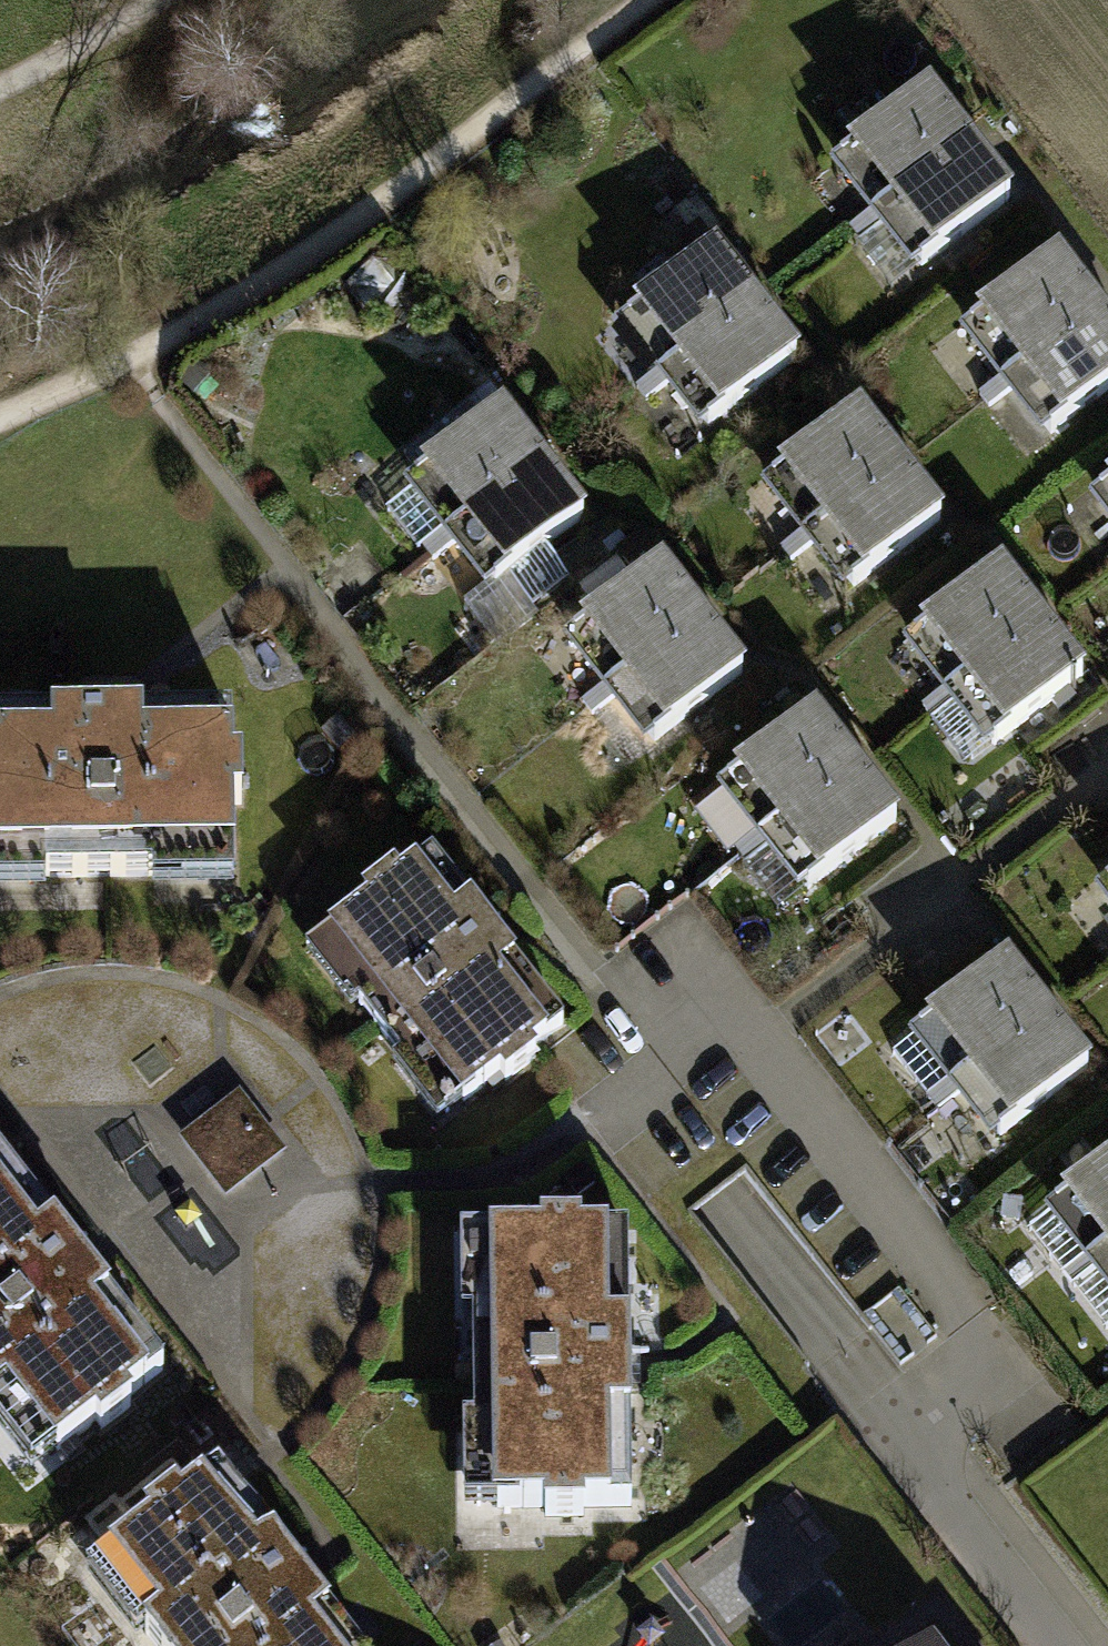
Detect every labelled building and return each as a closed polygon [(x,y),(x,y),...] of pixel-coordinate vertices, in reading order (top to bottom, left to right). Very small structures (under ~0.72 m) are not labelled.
[(915,108),(834,170),(875,223),(956,161),(915,108)] [(956,161),(875,223),(915,274),(995,212),(956,161)] [(704,263),(624,325),(665,378),(745,316),(704,263)] [(1051,267),(970,329),(1012,382),(1092,320),(1051,267)] [(745,316),(665,378),(704,429),(785,367),(745,316)] [(1012,382),(1051,433),(1107,389),(1107,341),(1092,320),(1012,382)] [(495,423),(415,485),(456,539),(536,476),(495,423)] [(858,423),(777,485),(818,538),(899,476),(858,423)] [(536,476),(456,539),(495,589),(576,527),(536,476)] [(899,476),(818,538),(858,589),(938,527),(899,476)] [(409,491),(378,518),(413,557),(444,530),(409,491)] [(652,581),(572,643),(613,696),(693,634),(652,581)] [(991,584),(911,646),(952,699),(1032,637),(991,584)] [(693,634),(613,696),(652,747),(733,685),(693,634)] [(1032,637),(952,699),(991,750),(1072,688),(1032,637)] [(0,721),(0,862),(246,858),(244,717),(0,721)] [(802,733),(722,796),(763,849),(844,787),(802,733)] [(844,787),(763,849),(803,899),(883,838),(844,787)] [(376,896),(343,921),(474,1086),(492,1072),(505,1088),(547,1055),(538,1044),(562,1026),(512,964),(531,949),(488,896),(474,907),(434,856),(417,870),(405,855),(368,885),(376,896)] [(996,983),(915,1045),(956,1098),(1037,1036),(996,983)] [(1037,1036),(956,1098),(996,1149),(1076,1087),(1037,1036)] [(239,1096),(179,1143),(226,1203),(286,1156),(239,1096)] [(1047,1221),(1088,1274),(1107,1258),(1107,1174),(1047,1221)] [(1,1390),(16,1379),(64,1442),(105,1410),(113,1420),(140,1399),(131,1387),(157,1368),(103,1298),(116,1288),(67,1223),(48,1238),(0,1176),(0,1389),(1,1390)] [(557,1223),(518,1223),(515,1497),(551,1497),(565,1497),(598,1498),(598,1494),(633,1494),(633,1402),(651,1402),(652,1310),(627,1309),(627,1220),(601,1220),(601,1210),(557,1209),(557,1223)] [(1088,1274),(1107,1299),(1107,1258),(1088,1274)] [(129,1552),(168,1603),(154,1613),(179,1645),(353,1645),(328,1614),(341,1604),(292,1539),(273,1554),(217,1482),(197,1497),(191,1489),(157,1515),(164,1525),(129,1552)] [(917,1645),(940,1645),(932,1635),(917,1645)]
